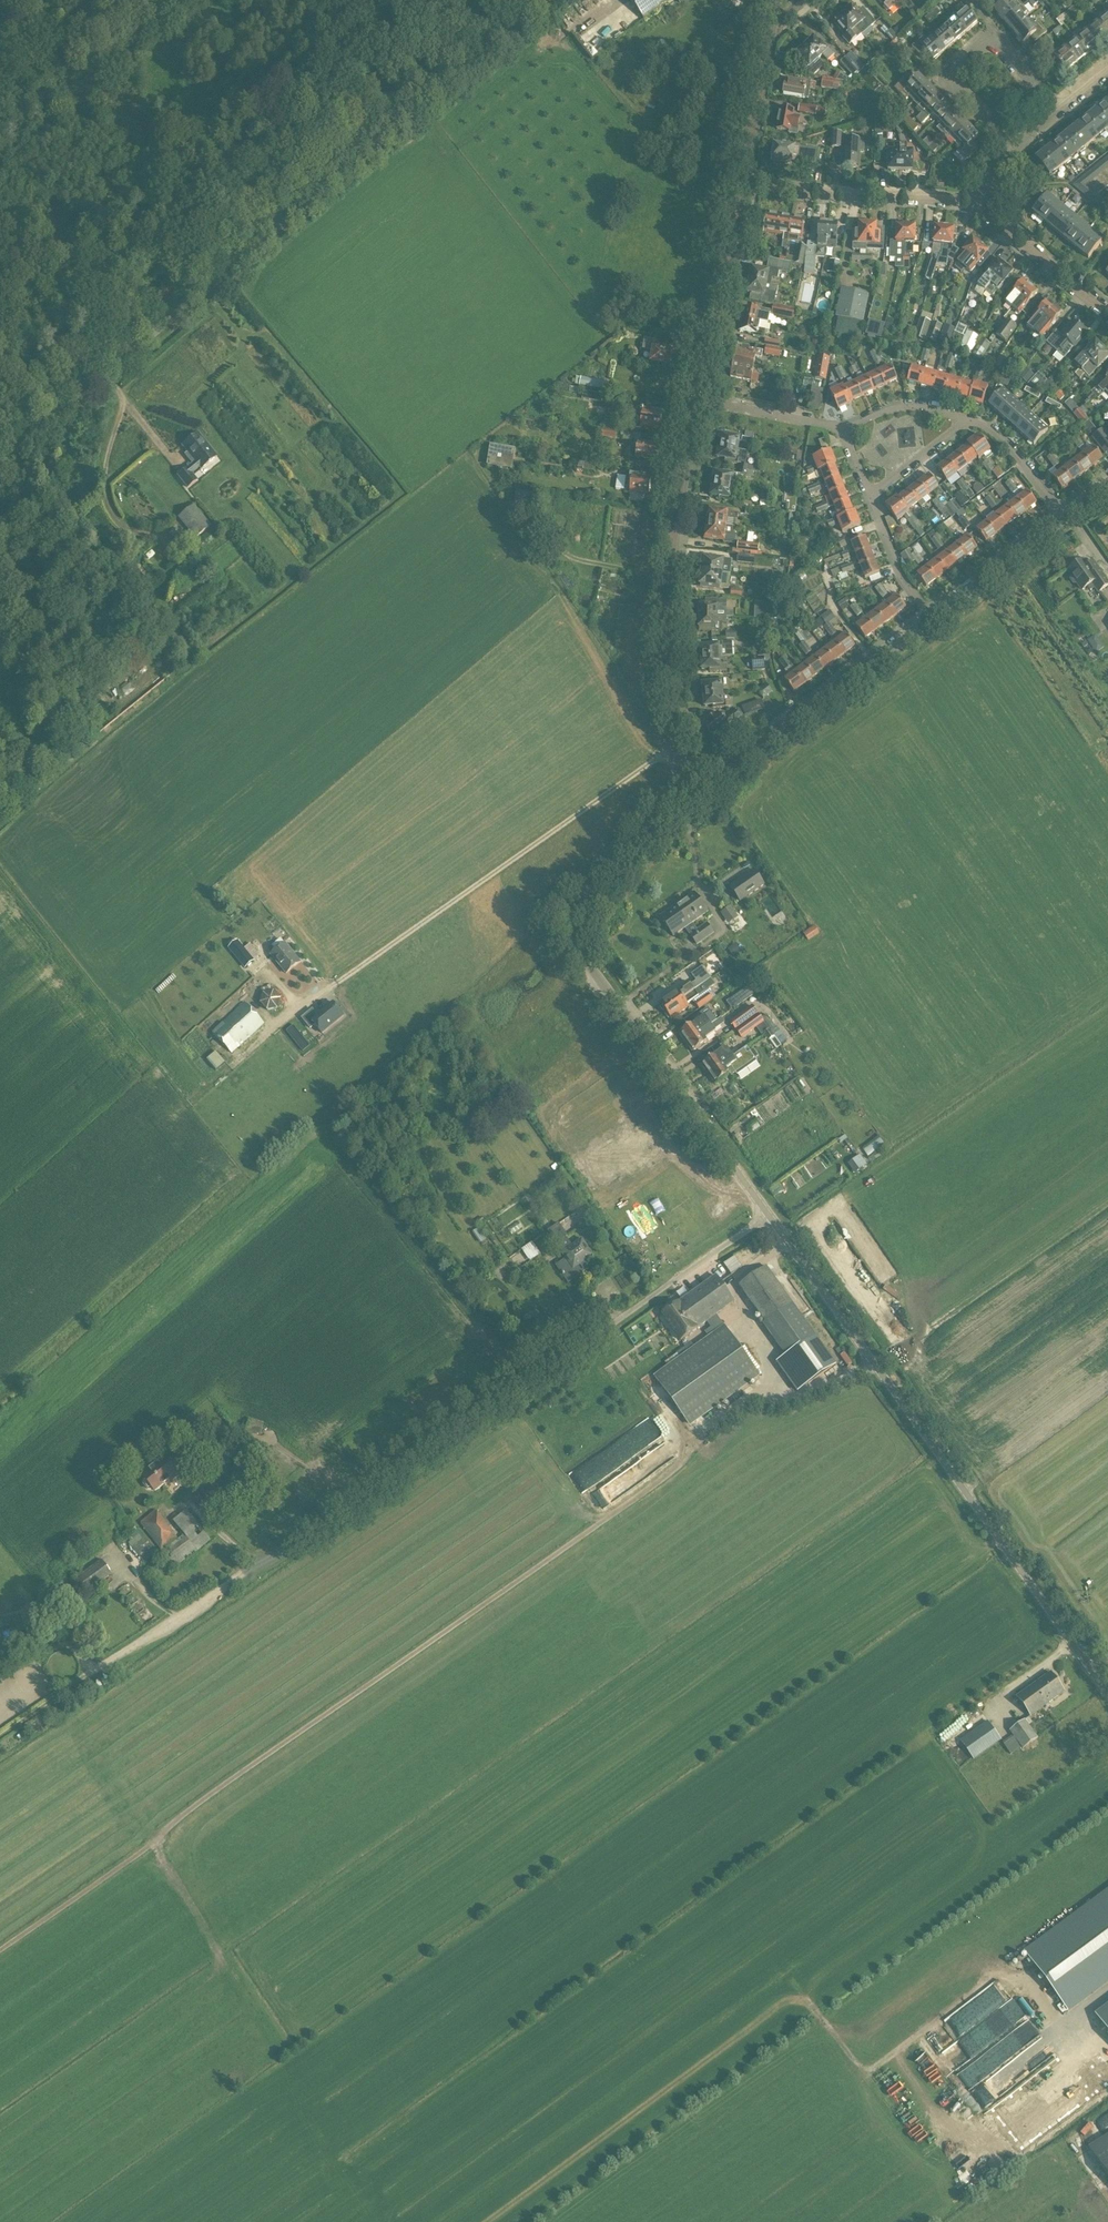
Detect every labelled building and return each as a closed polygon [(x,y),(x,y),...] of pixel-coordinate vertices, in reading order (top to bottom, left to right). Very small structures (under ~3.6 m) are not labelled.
[(670,0),(630,0),(644,20),(670,0)] [(901,0),(880,0),(890,11),(896,6),(899,9),(904,4),(901,0)] [(1016,0),(1008,0),(995,11),(1005,22),(1023,6),(1018,0),(1017,1),(1016,0)] [(978,23),(962,5),(956,10),(958,9),(962,14),(955,19),(967,33),(978,23)] [(1015,34),(1028,23),(1023,16),(1028,12),(1023,6),(1005,22),(1015,34)] [(860,15),(854,7),(845,15),(856,28),(862,35),(876,23),(865,11),(860,15)] [(917,9),(912,13),(917,19),(922,14),(917,9)] [(936,18),(941,14),(936,9),(932,13),(936,18)] [(1066,19),(1073,14),(1070,10),(1063,15),(1066,19)] [(930,24),(936,18),(932,13),(925,18),(930,24)] [(1107,14),(1098,22),(1107,35),(1107,14)] [(850,46),(862,35),(856,28),(845,15),(835,23),(847,36),(844,38),(850,46)] [(950,23),(946,19),(940,23),(957,42),(967,33),(955,19),(950,23)] [(1047,33),(1038,22),(1032,27),(1028,23),(1015,34),(1023,44),(1031,37),(1036,43),(1047,33)] [(1107,39),(1107,35),(1098,22),(1087,31),(1099,46),(1107,39)] [(945,52),(957,42),(940,23),(934,29),(936,31),(930,36),(945,52)] [(1056,37),(1062,31),(1059,27),(1053,32),(1056,37)] [(893,32),(891,30),(890,30),(887,33),(886,34),(893,42),(898,38),(897,37),(898,36),(894,32),(893,32)] [(1089,55),(1099,46),(1087,31),(1076,40),(1089,55)] [(945,52),(930,36),(926,40),(924,38),(913,47),(923,59),(928,54),(934,61),(945,52)] [(819,45),(814,39),(806,46),(819,59),(822,55),(828,62),(835,55),(828,49),(827,50),(820,44),(819,45)] [(1038,54),(1050,45),(1046,39),(1034,49),(1038,54)] [(1078,63),(1089,55),(1076,40),(1066,48),(1078,63)] [(900,56),(905,52),(895,42),(890,46),(900,56)] [(813,72),(818,67),(814,63),(819,59),(806,46),(798,54),(804,60),(803,61),(813,72)] [(1067,72),(1078,63),(1066,48),(1054,57),(1067,72)] [(859,70),(863,66),(851,52),(847,56),(859,70)] [(853,76),(858,72),(846,57),(840,62),(853,76)] [(719,74),(709,75),(710,87),(720,86),(719,74)] [(929,86),(919,76),(913,82),(908,76),(895,89),(906,100),(909,98),(914,102),(929,86)] [(839,91),(840,81),(823,78),(822,88),(839,91)] [(804,84),(787,81),(786,86),(784,95),(809,99),(810,90),(815,91),(816,83),(812,82),(812,83),(804,82),(804,84)] [(922,114),(939,97),(929,86),(914,102),(918,107),(917,109),(922,114)] [(937,120),(950,107),(939,97),(922,114),(917,120),(922,125),(932,115),(937,120)] [(1107,130),(1107,101),(1093,114),(1106,131),(1107,130)] [(816,116),(818,107),(800,104),(798,112),(816,116)] [(942,134),(959,117),(950,107),(937,120),(942,125),(937,129),(942,134)] [(795,134),(797,124),(792,123),(795,112),(781,109),(777,130),(795,134)] [(1078,154),(1106,131),(1093,114),(1064,137),(1078,154)] [(909,127),(914,123),(908,117),(903,121),(909,127)] [(954,142),(969,127),(959,117),(942,134),(948,140),(950,138),(954,142)] [(914,132),(918,127),(914,123),(909,127),(914,132)] [(968,160),(979,149),(974,144),(980,138),(969,127),(954,142),(961,149),(959,150),(958,149),(957,150),(968,160)] [(846,143),(842,143),(843,137),(834,136),(833,149),(842,150),(842,148),(845,149),(844,167),(858,168),(859,153),(864,153),(865,144),(860,144),(860,143),(846,142),(846,143)] [(929,147),(933,143),(928,137),(923,142),(929,147)] [(1050,177),(1078,154),(1064,137),(1036,159),(1050,177)] [(934,153),(938,148),(933,143),(929,147),(934,153)] [(816,166),(819,150),(795,147),(775,144),(774,144),(772,161),(793,164),(793,163),(816,166)] [(901,171),(901,144),(894,144),(894,152),(888,152),(888,170),(901,171)] [(913,171),(913,152),(907,152),(907,144),(901,144),(901,171),(913,171)] [(1098,195),(1087,186),(1095,179),(1101,174),(1106,170),(1107,169),(1107,159),(1074,186),(1107,214),(1107,204),(1098,195)] [(1107,187),(1107,184),(1101,174),(1095,179),(1104,190),(1107,187)] [(1098,195),(1104,190),(1095,179),(1087,186),(1098,195)] [(1061,236),(1075,219),(1047,195),(1033,213),(1061,236)] [(778,234),(781,216),(767,214),(765,232),(778,234)] [(789,240),(793,218),(781,216),(778,234),(784,235),(782,248),(787,249),(789,240)] [(803,238),(805,220),(793,218),(789,240),(797,241),(798,237),(803,238)] [(1089,259),(1103,242),(1075,219),(1061,236),(1089,259)] [(827,249),(829,222),(822,221),(822,223),(819,222),(818,241),(818,248),(817,248),(816,257),(806,256),(804,274),(815,275),(816,258),(825,258),(826,249),(827,249)] [(837,243),(839,224),(836,224),(836,222),(829,222),(827,249),(836,249),(837,243)] [(867,250),(868,225),(859,224),(859,231),(854,231),(853,249),(867,250)] [(881,245),(881,232),(876,232),(877,225),(868,225),(867,250),(875,251),(875,245),(881,245)] [(906,225),(897,225),(897,231),(893,231),(893,241),(890,241),(890,258),(892,259),(897,259),(897,261),(897,266),(900,266),(903,266),(903,263),(904,262),(904,261),(904,257),(904,254),(905,254),(906,243),(906,225)] [(916,225),(906,225),(906,243),(905,254),(904,254),(904,257),(904,261),(904,262),(910,263),(910,255),(913,255),(914,246),(911,246),(912,243),(915,243),(915,236),(918,236),(918,227),(916,227),(916,225)] [(932,259),(931,265),(926,278),(931,282),(936,266),(940,255),(941,254),(942,254),(945,227),(936,226),(936,228),(933,228),(932,232),(935,233),(934,244),(936,244),(936,247),(933,246),(932,259)] [(940,255),(936,266),(946,267),(947,259),(948,256),(949,246),(952,246),(954,235),(956,235),(957,230),(954,230),(955,228),(945,227),(942,254),(941,254),(940,255)] [(964,254),(960,260),(956,267),(961,271),(963,272),(966,269),(963,267),(981,245),(974,239),(972,241),(969,240),(964,250),(965,250),(963,253),(964,254)] [(963,267),(966,269),(970,273),(977,265),(981,268),(991,256),(987,253),(989,251),(981,245),(963,267)] [(804,265),(807,247),(797,246),(794,264),(804,265)] [(956,256),(960,251),(954,248),(951,253),(956,256)] [(953,262),(956,256),(951,253),(947,259),(953,262)] [(789,274),(791,264),(769,259),(767,272),(752,269),(752,272),(750,273),(749,276),(751,278),(750,281),(771,285),(773,279),(778,280),(779,272),(789,274)] [(1006,265),(999,259),(978,285),(985,291),(1006,265)] [(837,274),(840,261),(831,260),(829,272),(831,273),(830,275),(835,276),(835,274),(837,274)] [(1006,265),(985,291),(992,297),(1014,272),(1006,265)] [(1012,308),(1031,286),(1023,280),(1005,302),(1012,308)] [(761,303),(767,304),(774,305),(776,294),(777,294),(778,286),(771,285),(750,281),(749,284),(748,285),(747,288),(748,290),(748,293),(763,296),(761,303)] [(1019,314),(1038,292),(1031,286),(1012,308),(1019,314)] [(863,323),(869,295),(842,289),(837,318),(838,318),(835,333),(860,338),(863,323)] [(1034,332),(1055,307),(1048,301),(1036,315),(1027,327),(1034,332)] [(780,307),(775,306),(773,313),(787,315),(786,319),(793,320),(795,310),(780,307)] [(1043,336),(1063,313),(1055,307),(1034,332),(1039,337),(1041,335),(1043,336)] [(743,318),(743,319),(761,323),(760,324),(766,325),(769,312),(759,310),(759,312),(745,309),(744,312),(742,313),(742,316),(743,318)] [(742,323),(740,324),(739,328),(741,329),(740,332),(754,335),(754,337),(764,339),(765,331),(759,330),(760,324),(761,323),(743,319),(742,323)] [(892,330),(894,320),(888,319),(885,329),(888,330),(888,329),(892,330)] [(925,341),(931,322),(920,319),(914,338),(925,341)] [(1006,343),(1017,327),(1007,320),(996,335),(1006,343)] [(881,339),(884,326),(869,322),(866,335),(881,339)] [(937,342),(943,326),(932,322),(926,338),(937,342)] [(1058,353),(1080,327),(1073,322),(1061,336),(1056,331),(1046,343),(1058,353)] [(949,342),(953,331),(944,327),(939,338),(949,342)] [(1080,327),(1058,353),(1064,359),(1086,333),(1080,327)] [(960,347),(965,336),(953,331),(949,342),(960,347)] [(972,355),(980,339),(981,338),(980,337),(976,336),(967,332),(965,336),(960,347),(959,349),(972,355)] [(779,348),(780,342),(765,339),(764,345),(779,348)] [(981,360),(991,345),(980,339),(972,355),(981,360)] [(672,367),(674,353),(662,351),(662,350),(658,349),(659,343),(645,340),(644,350),(653,351),(651,363),(672,367)] [(1081,373),(1102,350),(1103,349),(1096,342),(1074,366),(1079,370),(1079,371),(1081,373)] [(736,356),(734,355),(733,360),(735,360),(734,362),(754,366),(756,358),(762,359),(763,353),(757,351),(737,347),(736,356)] [(781,350),(766,347),(764,356),(779,359),(781,350)] [(1107,358),(1107,354),(1103,349),(1102,350),(1081,373),(1079,371),(1079,370),(1075,374),(1083,382),(1090,374),(1089,374),(1096,367),(1097,369),(1107,358)] [(927,363),(930,352),(924,350),(921,361),(927,363)] [(875,364),(881,361),(876,351),(870,354),(875,364)] [(1005,372),(1014,358),(1003,351),(994,366),(1005,372)] [(826,381),(828,368),(830,359),(817,357),(814,379),(826,381)] [(952,370),(955,359),(948,357),(945,368),(952,370)] [(734,364),(733,364),(732,369),(733,369),(731,378),(757,383),(759,376),(753,375),(754,366),(734,362),(734,364)] [(925,371),(920,386),(933,390),(937,375),(936,374),(938,369),(927,365),(925,371)] [(982,379),(985,367),(979,365),(975,377),(982,379)] [(885,386),(898,380),(891,366),(879,372),(885,386)] [(840,381),(846,378),(841,367),(835,370),(840,381)] [(852,375),(858,372),(855,367),(849,369),(852,375)] [(920,386),(925,371),(912,367),(908,382),(920,386)] [(1027,370),(1020,377),(1028,385),(1035,378),(1027,370)] [(874,392),(885,386),(879,372),(867,378),(874,392)] [(946,393),(950,378),(937,375),(933,390),(946,393)] [(1028,385),(1038,390),(1045,383),(1037,375),(1028,385)] [(1101,397),(1107,390),(1107,376),(1107,375),(1101,381),(1102,382),(1091,393),(1086,398),(1090,401),(1095,396),(1098,400),(1101,397)] [(1007,387),(1011,380),(1003,376),(999,383),(1007,387)] [(609,383),(581,378),(581,379),(577,378),(575,385),(607,391),(609,383)] [(862,397),(874,392),(867,378),(855,383),(862,397)] [(958,397),(962,382),(950,378),(946,393),(958,397)] [(1050,395),(1057,388),(1049,380),(1042,388),(1050,395)] [(974,385),(962,382),(958,397),(969,400),(969,402),(970,402),(975,384),(974,383),(974,385)] [(862,397),(855,383),(844,388),(844,386),(842,387),(851,405),(852,404),(851,402),(862,397)] [(983,406),(988,387),(975,384),(970,402),(983,406)] [(994,392),(998,396),(989,405),(998,414),(1012,398),(998,385),(994,392)] [(838,410),(851,405),(842,387),(830,393),(838,410)] [(816,397),(808,395),(806,408),(819,411),(823,391),(818,390),(816,397)] [(1032,391),(1030,396),(1038,400),(1041,396),(1032,391)] [(1061,391),(1055,396),(1060,401),(1066,396),(1061,391)] [(606,404),(608,396),(590,393),(589,401),(606,404)] [(1007,422),(1021,406),(1012,398),(998,414),(1007,422)] [(1007,422),(1016,430),(1030,414),(1021,406),(1007,422)] [(663,416),(651,414),(651,412),(651,411),(644,410),(639,409),(637,415),(635,415),(633,427),(641,429),(641,427),(660,430),(663,416)] [(1083,426),(1089,421),(1079,409),(1073,414),(1083,426)] [(1030,414),(1016,430),(1025,438),(1039,422),(1030,414)] [(1072,421),(1068,415),(1061,420),(1066,426),(1072,421)] [(1025,438),(1034,446),(1048,430),(1039,422),(1025,438)] [(1090,433),(1095,428),(1090,422),(1085,426),(1090,433)] [(1092,437),(1106,454),(1107,452),(1107,432),(1104,428),(1092,437)] [(616,439),(617,432),(603,429),(602,437),(616,439)] [(201,469),(217,457),(198,433),(182,446),(192,458),(190,460),(193,464),(187,469),(178,476),(188,488),(197,481),(191,474),(199,467),(201,469)] [(718,446),(718,447),(720,447),(738,450),(739,443),(742,443),(743,437),(730,435),(730,438),(722,436),(721,439),(719,439),(718,446)] [(980,459),(991,451),(979,435),(968,443),(980,459)] [(1072,439),(1075,444),(1080,440),(1077,436),(1072,439)] [(1080,440),(1075,444),(1078,447),(1079,449),(1084,445),(1083,444),(1080,440)] [(654,462),(657,446),(639,443),(638,449),(631,448),(630,457),(638,459),(638,462),(644,464),(645,460),(654,462)] [(980,459),(968,443),(967,444),(968,446),(959,453),(968,465),(978,458),(979,459),(980,459)] [(501,447),(490,445),(487,466),(512,470),(515,450),(514,449),(514,447),(502,445),(501,447)] [(740,465),(739,470),(753,472),(753,467),(746,466),(748,452),(738,450),(720,447),(718,447),(718,448),(717,455),(718,455),(718,458),(726,460),(725,463),(740,465)] [(1093,467),(1103,459),(1094,447),(1083,455),(1093,467)] [(818,471),(837,464),(832,451),(813,458),(818,471)] [(958,473),(968,465),(959,453),(948,461),(958,473)] [(1051,463),(1055,460),(1052,455),(1047,459),(1051,463)] [(1083,475),(1093,467),(1083,455),(1073,462),(1083,475)] [(1073,462),(1070,458),(1064,462),(1068,466),(1063,470),(1073,482),(1083,475),(1073,462)] [(988,460),(982,464),(986,469),(991,465),(988,460)] [(1059,465),(1055,460),(1051,463),(1054,468),(1059,465)] [(595,472),(596,463),(584,461),(583,470),(595,472)] [(947,481),(958,473),(948,461),(938,469),(947,481)] [(825,482),(840,477),(835,465),(837,465),(837,464),(818,471),(815,473),(818,479),(823,477),(825,482)] [(991,465),(986,469),(990,474),(995,470),(991,465)] [(809,476),(815,473),(812,467),(806,469),(809,476)] [(712,483),(712,484),(714,484),(739,488),(741,475),(753,477),(753,472),(739,470),(738,474),(724,472),(723,475),(715,474),(715,477),(713,476),(712,483)] [(1062,490),(1073,482),(1063,470),(1053,478),(1062,490)] [(632,477),(627,476),(626,480),(624,480),(625,477),(618,476),(616,489),(625,491),(630,492),(649,495),(651,481),(640,479),(640,478),(639,478),(639,477),(632,476),(632,477)] [(928,496),(939,488),(929,476),(918,484),(928,496)] [(830,495),(844,489),(840,477),(825,482),(830,495)] [(795,496),(797,479),(788,478),(787,480),(788,488),(787,495),(795,496)] [(957,484),(961,488),(966,484),(963,479),(957,484)] [(1010,481),(1006,484),(1009,489),(1014,486),(1010,481)] [(712,486),(711,492),(712,493),(712,496),(720,497),(719,500),(732,502),(732,501),(735,501),(734,507),(742,508),(743,502),(738,501),(740,488),(739,488),(714,484),(712,484),(712,486)] [(926,504),(923,500),(928,496),(918,484),(908,492),(917,504),(918,503),(921,508),(926,504)] [(966,484),(961,488),(964,493),(965,493),(969,498),(973,495),(970,489),(966,484)] [(974,486),(977,495),(984,490),(980,485),(977,484),(974,486)] [(1013,494),(1018,490),(1014,486),(1009,489),(1013,494)] [(516,489),(514,501),(531,503),(533,491),(516,489)] [(835,506),(835,507),(849,501),(844,489),(830,495),(832,501),(826,503),(828,508),(835,506)] [(982,495),(989,504),(994,500),(987,491),(982,495)] [(1026,511),(1037,504),(1027,491),(1017,499),(1026,511)] [(917,504),(908,492),(898,499),(897,497),(896,498),(908,514),(909,513),(908,511),(917,504)] [(962,506),(968,502),(962,493),(956,498),(962,506)] [(789,504),(788,514),(795,515),(797,498),(785,496),(784,503),(789,504)] [(897,522),(908,514),(896,498),(885,506),(897,522)] [(936,507),(941,503),(938,499),(932,502),(936,507)] [(1026,511),(1017,499),(1016,500),(1007,507),(1016,519),(1026,511)] [(994,500),(989,504),(992,509),(997,505),(994,500)] [(854,513),(849,501),(835,507),(839,518),(838,519),(838,520),(856,513),(856,512),(854,513)] [(945,503),(943,505),(945,508),(951,515),(960,508),(955,501),(947,506),(945,503)] [(943,505),(941,503),(936,507),(940,512),(945,508),(943,505)] [(818,514),(824,511),(821,505),(815,507),(818,514)] [(196,538),(210,527),(193,506),(179,517),(196,538)] [(1006,527),(1016,519),(1007,507),(997,514),(1006,527)] [(960,519),(963,516),(968,513),(964,508),(962,510),(957,514),(960,519)] [(763,517),(763,511),(757,510),(746,509),(746,515),(763,517)] [(707,524),(707,525),(733,529),(733,528),(726,527),(727,518),(738,520),(739,514),(728,512),(709,510),(708,518),(707,518),(707,521),(707,522),(707,524)] [(843,533),(861,526),(856,513),(838,520),(843,533)] [(996,534),(1006,527),(997,514),(987,522),(996,534)] [(967,521),(963,516),(960,519),(959,519),(958,520),(962,525),(967,521)] [(912,526),(917,522),(913,518),(908,521),(912,526)] [(830,529),(836,526),(833,520),(827,522),(830,529)] [(971,526),(967,521),(962,525),(965,530),(971,526)] [(920,527),(917,522),(912,526),(915,531),(919,528),(920,527)] [(986,542),(996,534),(987,522),(977,530),(986,542)] [(706,530),(706,531),(705,539),(723,541),(723,542),(724,542),(724,544),(733,545),(734,538),(732,538),(733,535),(732,535),(733,529),(707,525),(707,526),(706,527),(706,530)] [(920,537),(925,534),(919,528),(915,531),(920,537)] [(933,532),(927,536),(938,550),(944,546),(933,532)] [(967,557),(977,549),(968,537),(957,544),(967,557)] [(856,556),(871,550),(866,538),(852,544),(856,556)] [(759,552),(759,546),(738,544),(738,549),(735,549),(734,553),(769,557),(769,553),(759,552)] [(957,564),(967,557),(957,544),(947,552),(957,564)] [(861,567),(875,562),(871,550),(856,556),(861,567)] [(911,556),(913,555),(910,550),(901,556),(907,565),(914,560),(911,556)] [(844,561),(850,558),(847,552),(842,554),(843,557),(844,561)] [(913,555),(911,556),(914,560),(915,561),(920,557),(917,552),(913,555)] [(947,572),(957,564),(947,552),(937,560),(947,572)] [(769,566),(770,559),(756,558),(756,556),(738,554),(737,563),(755,565),(755,564),(769,566)] [(825,564),(843,557),(842,554),(824,561),(825,564)] [(937,560),(934,555),(930,558),(933,563),(927,567),(937,580),(947,572),(937,560)] [(704,564),(702,565),(701,569),(703,571),(703,572),(722,574),(723,566),(729,566),(730,560),(724,560),(704,557),(704,564)] [(924,561),(920,557),(915,561),(918,566),(924,561)] [(1097,567),(1093,563),(1087,567),(1083,561),(1069,571),(1073,576),(1071,578),(1071,580),(1073,583),(1076,584),(1077,583),(1083,591),(1088,587),(1091,591),(1095,588),(1099,593),(1107,587),(1107,583),(1097,567)] [(866,579),(880,574),(875,562),(861,567),(866,579)] [(846,566),(849,572),(855,570),(852,564),(846,566)] [(848,572),(849,572),(846,566),(841,568),(841,567),(831,572),(833,577),(839,574),(839,576),(846,573),(848,572)] [(926,587),(932,584),(937,580),(927,567),(917,575),(926,587)] [(703,573),(700,574),(700,578),(702,580),(701,586),(721,588),(727,589),(727,583),(721,582),(722,574),(703,572),(703,573)] [(840,582),(848,578),(846,573),(839,576),(840,576),(838,577),(840,582)] [(880,594),(885,591),(881,585),(876,589),(880,594)] [(743,590),(731,589),(730,597),(742,598),(743,590)] [(887,604),(896,616),(907,608),(897,596),(892,600),(888,594),(885,591),(880,594),(883,598),(887,604)] [(847,598),(838,604),(840,607),(849,601),(847,598)] [(755,603),(755,619),(765,619),(764,603),(755,603)] [(700,605),(698,606),(698,611),(700,612),(700,617),(727,618),(733,618),(733,612),(727,612),(727,604),(718,604),(718,605),(700,604),(700,605)] [(855,604),(850,608),(857,617),(862,613),(855,604)] [(886,624),(896,616),(887,604),(877,611),(886,624)] [(774,605),(767,605),(767,613),(769,613),(770,615),(767,615),(768,621),(779,619),(777,613),(774,607),(774,605)] [(24,615),(24,613),(19,611),(18,614),(17,613),(15,619),(23,621),(24,616),(24,615)] [(821,619),(826,625),(836,618),(830,611),(821,618),(821,619)] [(876,631),(886,624),(877,611),(867,619),(876,631)] [(727,618),(700,617),(700,623),(698,624),(698,628),(699,629),(699,631),(722,632),(722,624),(727,624),(727,618)] [(822,629),(826,625),(821,619),(821,618),(809,627),(813,633),(821,627),(822,629)] [(867,619),(856,627),(866,639),(876,631),(867,619)] [(828,632),(833,628),(829,624),(824,628),(828,632)] [(831,636),(836,642),(845,655),(855,647),(846,634),(841,638),(836,633),(834,630),(833,628),(828,632),(829,634),(831,637),(831,636)] [(794,633),(802,644),(805,642),(806,641),(798,630),(794,633)] [(726,631),(726,640),(737,639),(737,631),(726,631)] [(770,644),(778,643),(778,634),(769,635),(770,644)] [(1094,636),(1088,641),(1096,653),(1102,648),(1094,636)] [(805,642),(802,644),(799,646),(803,651),(808,647),(805,642)] [(835,662),(845,655),(836,642),(825,650),(835,662)] [(701,651),(699,651),(700,657),(700,659),(719,658),(733,657),(732,643),(722,644),(708,644),(709,647),(701,647),(701,651)] [(808,647),(803,651),(806,656),(807,655),(812,652),(808,647)] [(825,670),(835,662),(825,650),(816,657),(825,670)] [(770,661),(769,652),(758,653),(758,656),(752,656),(753,671),(765,670),(764,662),(770,661)] [(779,661),(782,666),(788,662),(784,657),(779,661)] [(816,657),(806,665),(815,677),(825,670),(816,657)] [(719,658),(700,659),(700,660),(700,667),(701,667),(701,670),(709,669),(710,673),(727,672),(727,665),(720,666),(719,658)] [(788,662),(782,666),(786,670),(785,671),(789,677),(785,680),(794,693),(805,685),(795,672),(796,672),(788,662)] [(805,685),(815,677),(806,665),(796,672),(795,672),(805,685)] [(749,681),(765,679),(762,672),(749,674),(749,681)] [(703,688),(702,688),(702,695),(702,696),(723,694),(722,686),(725,686),(724,680),(711,681),(711,684),(703,685),(703,688)] [(769,695),(773,692),(767,684),(763,687),(769,695)] [(764,699),(769,695),(763,687),(758,691),(764,699)] [(723,694),(702,696),(703,698),(703,704),(705,704),(705,707),(713,706),(714,709),(727,708),(726,702),(723,702),(723,695),(723,694)] [(762,701),(743,707),(746,716),(765,709),(762,701)] [(710,724),(705,728),(707,730),(706,732),(709,736),(711,735),(713,738),(729,726),(727,724),(734,719),(735,721),(743,715),(739,710),(729,718),(726,714),(722,718),(721,716),(717,719),(715,716),(708,722),(710,724)] [(740,902),(765,886),(754,870),(729,887),(740,902)] [(697,931),(692,924),(708,913),(695,894),(661,917),(674,936),(686,928),(691,935),(691,936),(697,945),(714,934),(707,924),(697,931)] [(728,923),(737,917),(731,908),(722,914),(728,923)] [(814,926),(803,933),(809,941),(819,934),(814,926)] [(285,944),(281,939),(272,946),(276,951),(272,955),(287,974),(301,963),(285,944)] [(230,947),(246,968),(254,962),(238,941),(230,947)] [(733,957),(742,951),(736,943),(728,949),(733,957)] [(666,1011),(710,980),(712,979),(703,967),(692,974),(697,981),(684,990),(682,988),(678,991),(678,992),(677,992),(676,992),(673,995),(672,996),(671,997),(671,996),(668,998),(668,999),(661,1004),(666,1011)] [(683,1012),(688,1008),(687,1007),(689,1006),(688,1004),(707,991),(706,990),(713,985),(710,980),(666,1011),(671,1019),(678,1014),(679,1014),(682,1012),(682,1011),(683,1012)] [(263,993),(260,1003),(267,1011),(277,1009),(281,999),(274,991),(263,993)] [(735,1007),(747,998),(742,991),(729,1000),(735,1007)] [(699,1009),(713,1000),(709,994),(695,1003),(699,1009)] [(312,1010),(302,1018),(311,1029),(315,1025),(322,1033),(343,1015),(333,1002),(316,1015),(312,1010)] [(232,1054),(232,1053),(265,1024),(245,1003),(213,1034),(232,1054)] [(753,1006),(731,1022),(736,1030),(759,1014),(753,1006)] [(759,1014),(736,1030),(742,1038),(764,1021),(759,1014)] [(775,1027),(767,1015),(762,1018),(770,1029),(782,1045),(787,1041),(776,1026),(775,1027)] [(681,1034),(680,1034),(684,1039),(685,1039),(687,1042),(711,1025),(705,1016),(695,1024),(694,1023),(680,1032),(681,1034)] [(711,1025),(687,1042),(689,1045),(688,1046),(692,1051),(693,1050),(694,1051),(707,1042),(706,1040),(716,1033),(715,1030),(725,1023),(721,1018),(711,1025)] [(782,1045),(770,1029),(764,1034),(769,1041),(770,1040),(776,1049),(782,1045)] [(707,1070),(710,1074),(733,1057),(727,1047),(703,1064),(703,1065),(703,1067),(705,1070),(707,1070)] [(733,1057),(710,1074),(712,1077),(711,1079),(714,1082),(715,1082),(716,1083),(730,1074),(727,1069),(729,1068),(734,1075),(759,1057),(754,1049),(748,1053),(744,1049),(733,1057)] [(216,1052),(207,1060),(216,1071),(225,1063),(216,1052)] [(740,1132),(735,1136),(740,1142),(744,1138),(740,1132)] [(860,1156),(849,1164),(856,1173),(867,1165),(860,1156)] [(573,1246),(566,1237),(568,1236),(560,1224),(549,1231),(557,1244),(559,1243),(565,1252),(563,1253),(567,1260),(559,1265),(564,1273),(563,1273),(569,1283),(582,1273),(581,1272),(582,1271),(579,1267),(581,1265),(583,1268),(586,1266),(589,1264),(587,1261),(594,1256),(583,1240),(573,1246)] [(480,1243),(486,1239),(479,1228),(473,1232),(480,1243)] [(732,1275),(743,1268),(735,1257),(724,1265),(732,1275)] [(768,1268),(740,1287),(788,1357),(777,1365),(796,1392),(834,1364),(815,1338),(793,1305),(768,1268)] [(710,1339),(655,1378),(687,1423),(758,1374),(726,1328),(725,1329),(717,1315),(735,1303),(730,1296),(721,1283),(716,1276),(679,1302),(662,1314),(681,1341),(698,1329),(698,1328),(707,1322),(711,1327),(705,1332),(710,1339)] [(260,1435),(264,1423),(250,1419),(246,1432),(258,1435),(258,1434),(260,1435)] [(145,1474),(143,1476),(146,1479),(144,1481),(144,1483),(148,1489),(150,1489),(152,1488),(155,1491),(170,1480),(172,1481),(180,1475),(166,1457),(159,1463),(158,1461),(143,1472),(145,1474)] [(191,1516),(189,1513),(187,1510),(174,1521),(184,1535),(164,1551),(165,1553),(164,1554),(176,1568),(211,1540),(191,1515),(191,1516)] [(161,1550),(177,1537),(157,1511),(141,1524),(161,1550)] [(145,1563),(157,1553),(145,1538),(133,1548),(145,1563)] [(84,1593),(97,1584),(111,1573),(101,1560),(75,1580),(84,1593)] [(20,1615),(2,1618),(3,1628),(11,1627),(14,1638),(29,1635),(26,1624),(22,1625),(20,1615)] [(1031,1716),(1064,1693),(1065,1692),(1051,1673),(1018,1697),(1031,1716)] [(960,1740),(973,1759),(1001,1739),(987,1720),(960,1740)] [(1023,1749),(1038,1739),(1025,1721),(1010,1731),(1023,1749)] [(1026,1951),(1068,2009),(1107,1980),(1107,1892),(1026,1951)] [(1091,2149),(1107,2174),(1107,2137),(1091,2149)]
